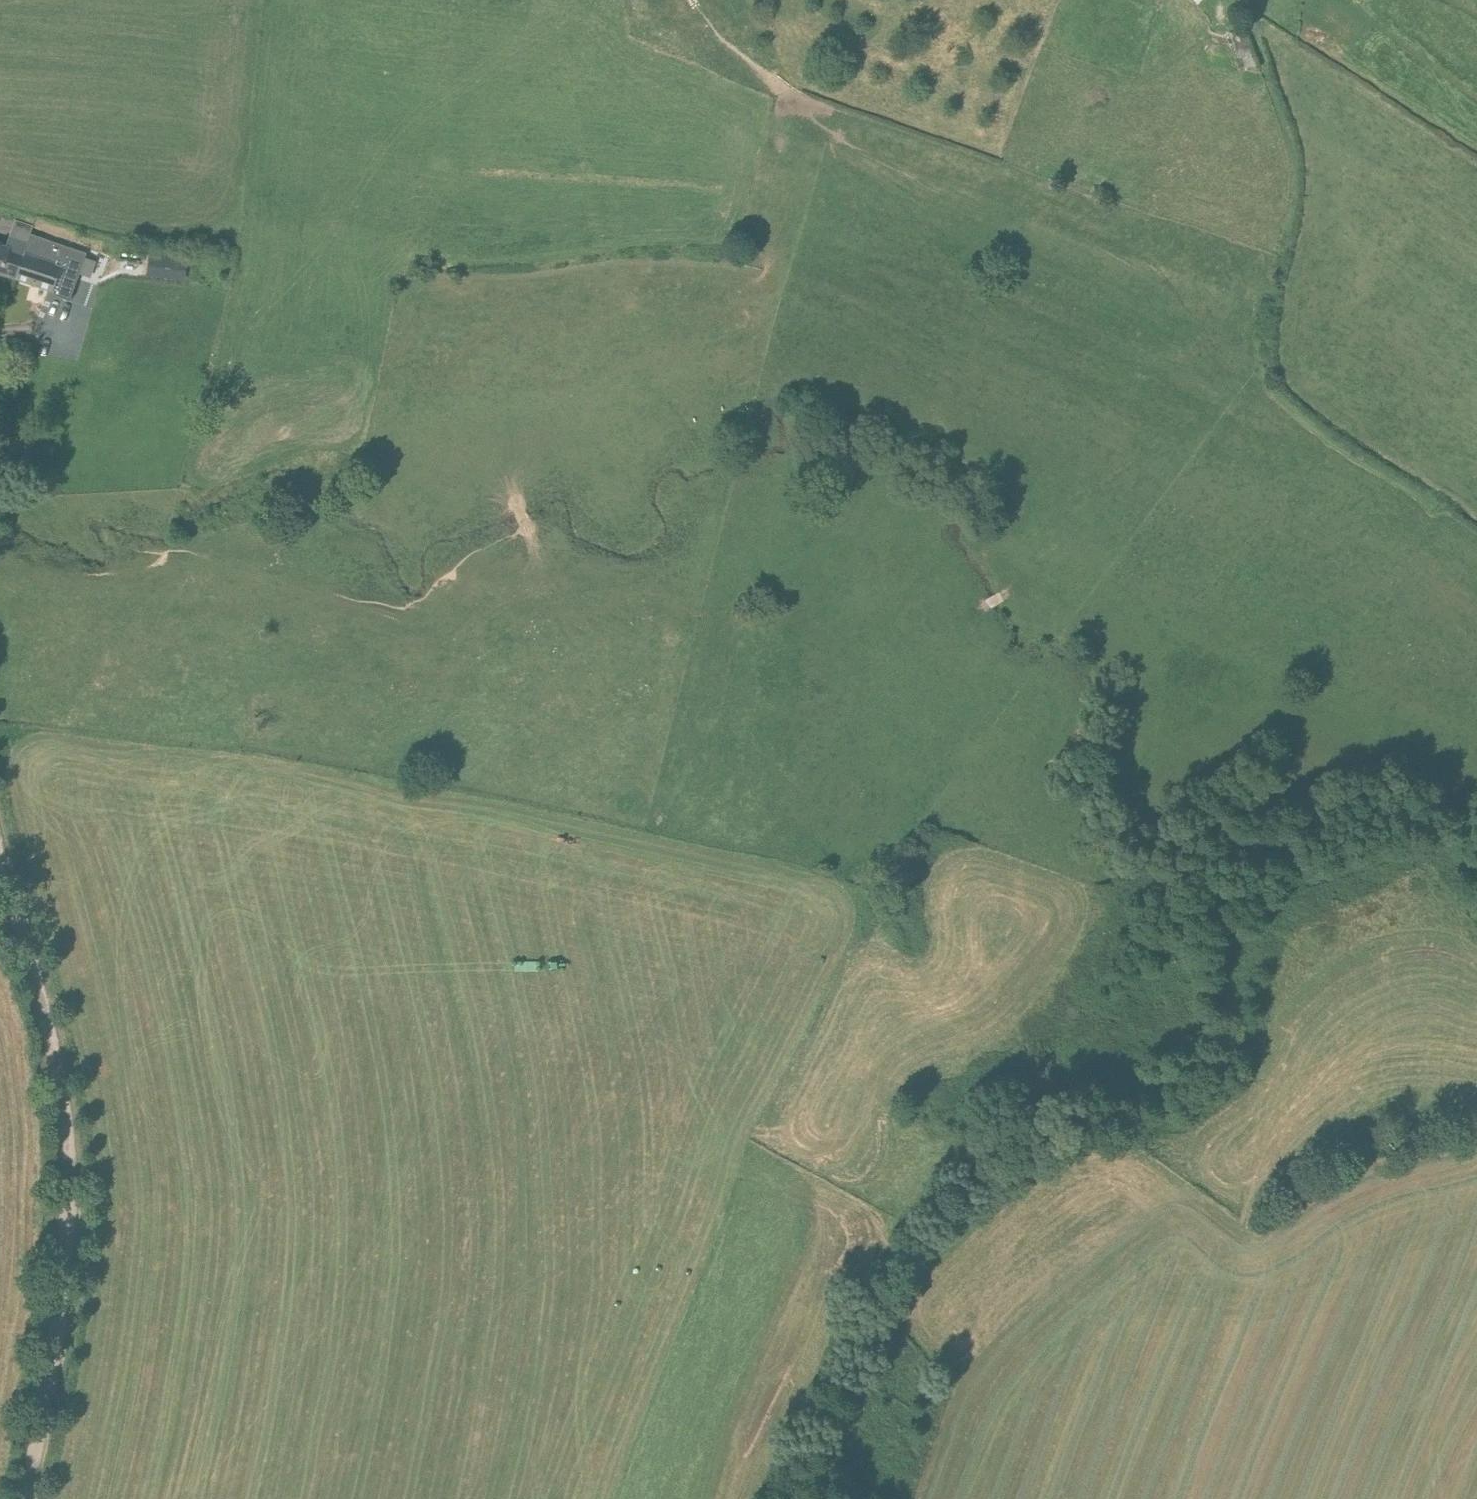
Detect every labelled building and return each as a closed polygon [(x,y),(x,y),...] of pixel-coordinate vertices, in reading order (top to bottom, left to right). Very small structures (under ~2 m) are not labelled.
[(1253,53),(1242,28),(1229,33),(1229,34),(1238,59),(1242,57),(1245,69),(1256,66),(1253,53)] [(29,240),(13,234),(9,246),(0,243),(0,272),(15,277),(16,278),(29,240)] [(16,278),(54,291),(53,295),(55,296),(70,301),(75,286),(85,253),(30,235),(29,240),(16,278)] [(152,277),(179,280),(181,259),(155,256),(152,277)]
